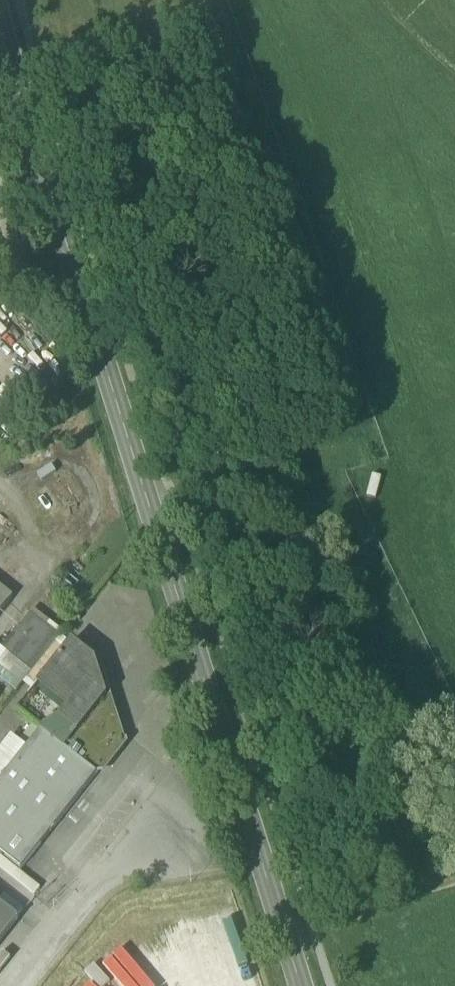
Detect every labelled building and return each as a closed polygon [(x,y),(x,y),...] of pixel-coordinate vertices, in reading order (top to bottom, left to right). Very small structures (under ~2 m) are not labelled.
[(13,598),(0,588),(0,615),(13,598)] [(2,649),(32,674),(61,638),(31,613),(2,649)] [(41,732),(97,776),(122,745),(96,662),(72,644),(23,706),(23,718),(41,732)] [(21,871),(97,776),(41,732),(27,749),(0,783),(0,854),(21,871)] [(0,750),(0,783),(27,749),(11,737),(0,750)] [(0,905),(0,943),(18,920),(0,905)]
